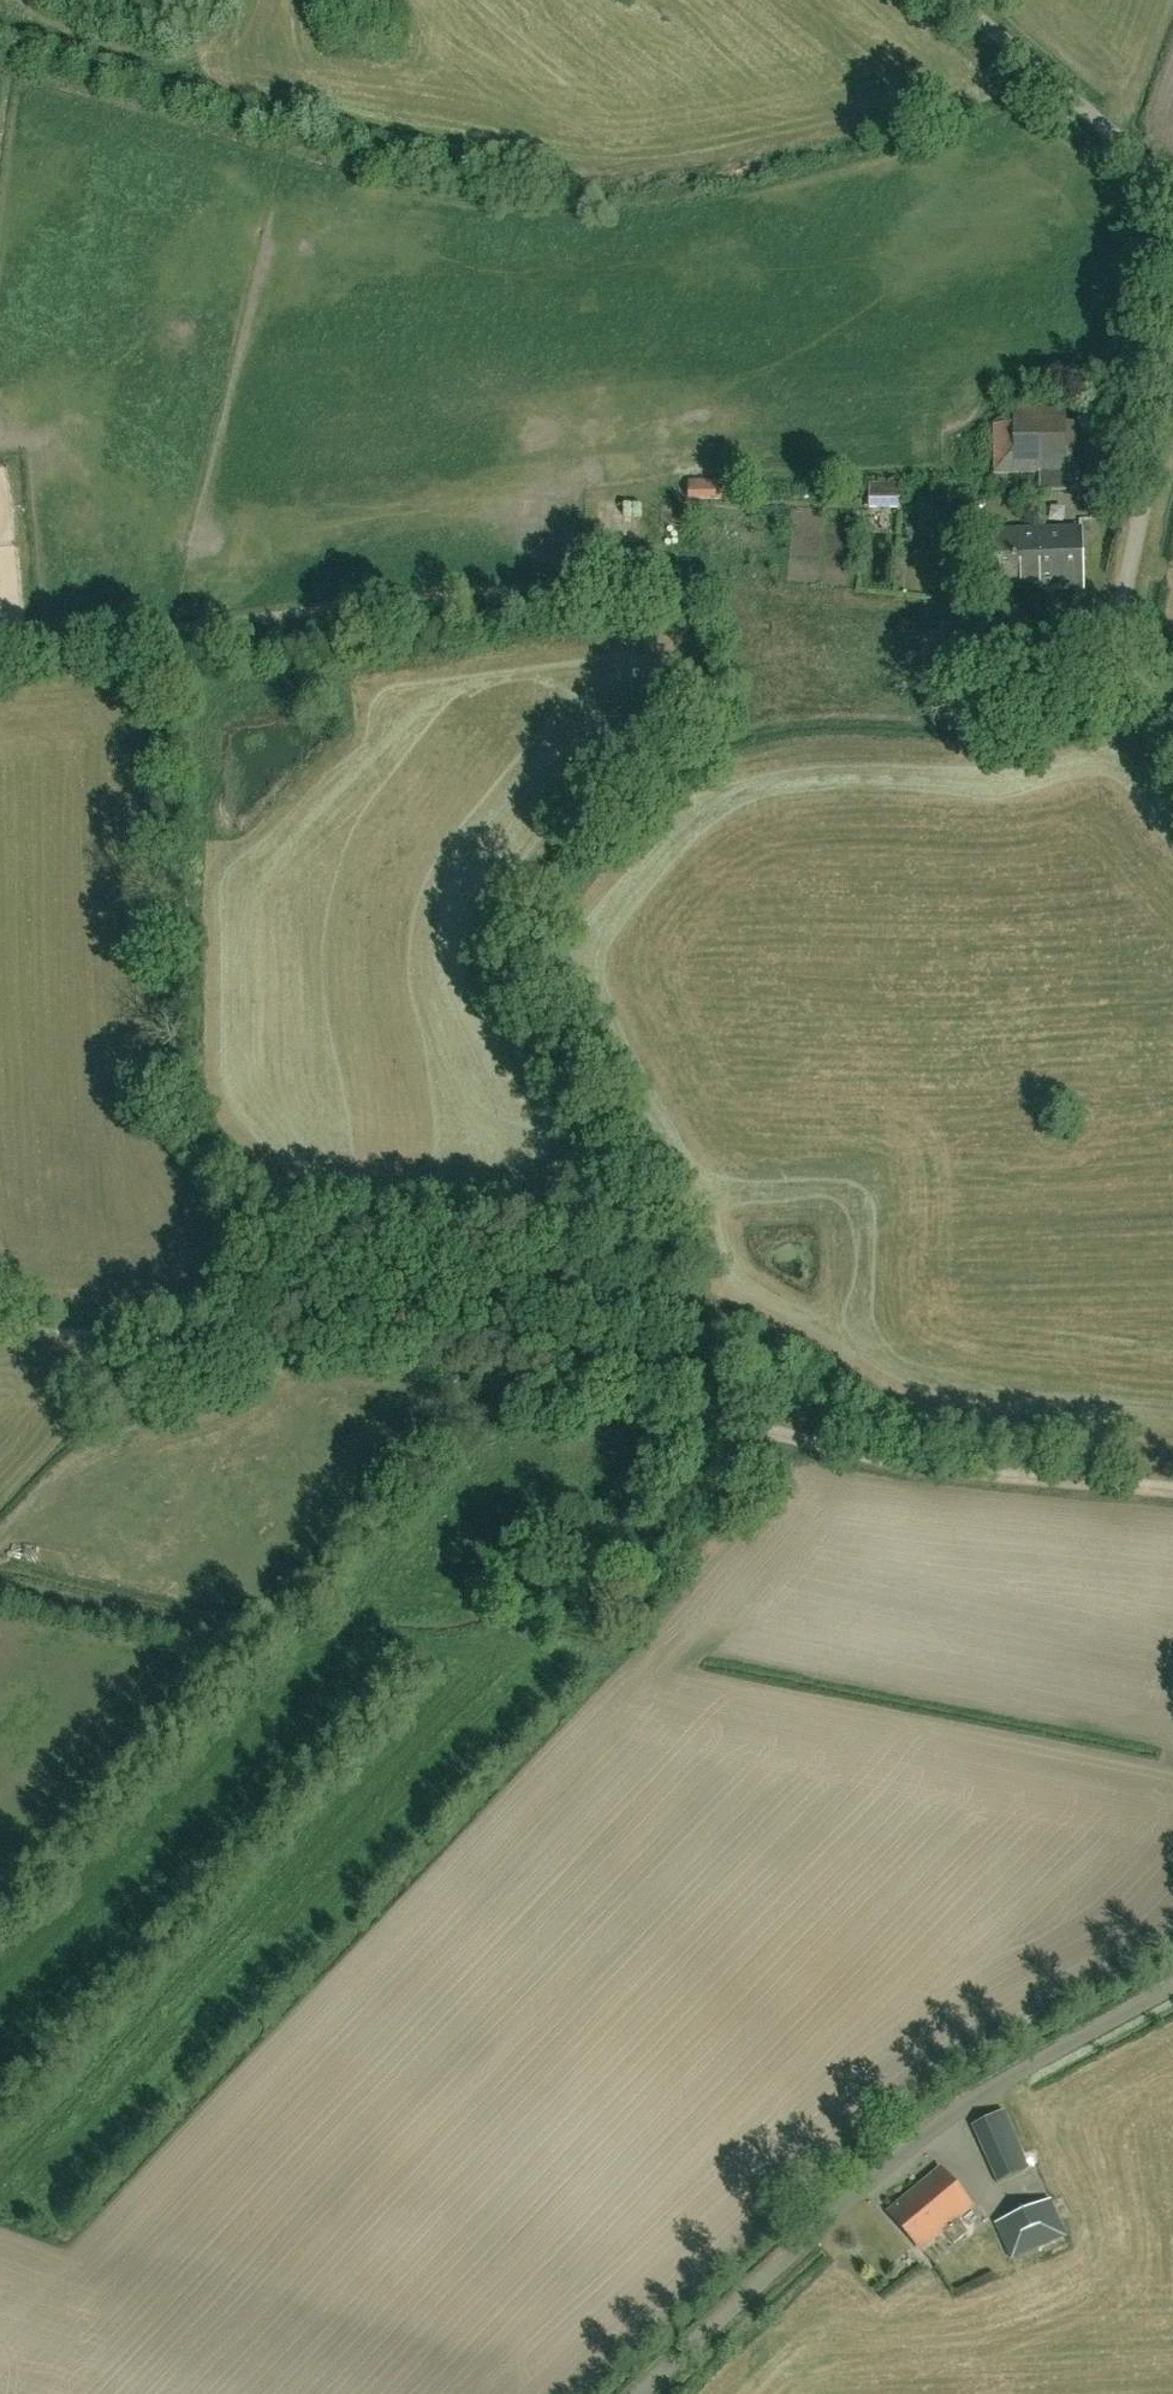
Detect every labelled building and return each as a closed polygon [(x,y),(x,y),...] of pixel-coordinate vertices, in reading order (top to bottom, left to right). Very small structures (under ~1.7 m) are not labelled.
[(993,473),(1082,473),(1082,424),(1066,424),(1066,406),(1013,406),(1013,424),(993,424),(993,473)] [(690,501),(721,501),(721,480),(690,480),(690,501)] [(870,510),(899,509),(898,482),(869,483),(870,510)] [(992,590),(1038,589),(1081,588),(1080,529),(991,531),(992,590)] [(998,2182),(1028,2168),(1002,2112),(972,2125),(998,2182)] [(958,2220),(973,2206),(940,2167),(888,2212),(921,2251),(943,2232),(954,2245),(969,2232),(958,2220)] [(1011,2261),(1067,2237),(1051,2200),(995,2224),(1011,2261)]
